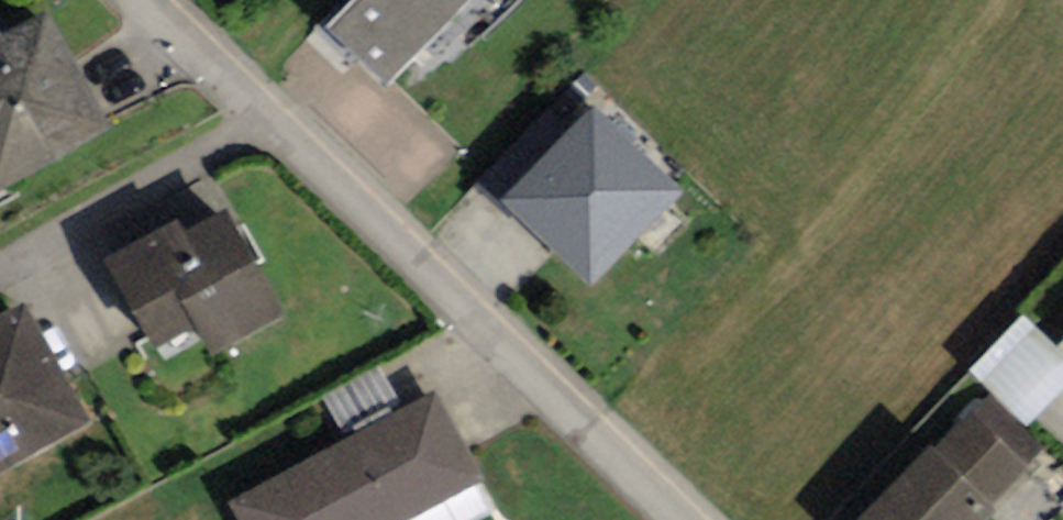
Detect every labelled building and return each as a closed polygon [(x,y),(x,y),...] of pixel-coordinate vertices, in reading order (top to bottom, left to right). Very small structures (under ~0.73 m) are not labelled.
[(320,35),(383,94),(470,0),(353,0),(320,35)] [(87,127),(30,23),(0,39),(0,174),(87,127)] [(503,211),(576,138),(549,111),(472,189),(510,226),(514,221),(503,211)] [(685,203),(595,117),(576,138),(503,211),(514,221),(594,297),(685,203)] [(165,234),(98,266),(141,353),(188,330),(194,344),(264,310),(220,220),(170,244),(165,234)] [(0,330),(0,462),(70,423),(15,322),(0,330)] [(972,416),(930,459),(986,514),(1048,451),(987,392),(968,412),(972,416)] [(228,519),(399,519),(465,484),(420,401),(221,508),(228,519)] [(986,514),(930,459),(870,519),(992,519),(986,514)]
